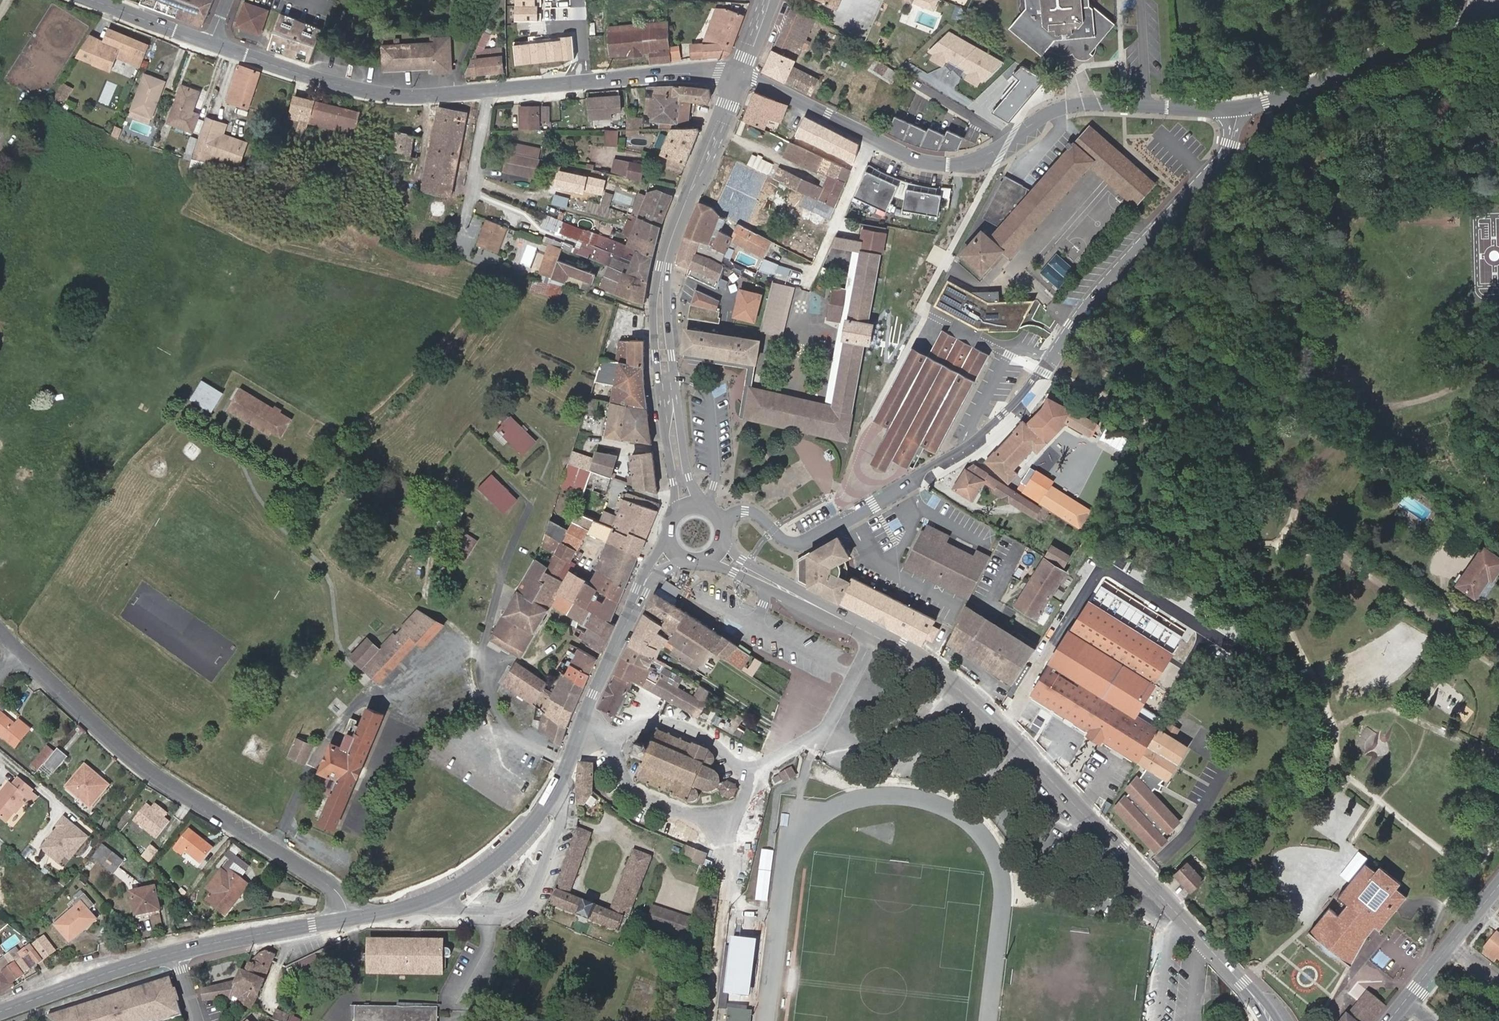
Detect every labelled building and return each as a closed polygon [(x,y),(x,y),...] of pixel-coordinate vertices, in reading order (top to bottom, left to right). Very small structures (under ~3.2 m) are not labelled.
[(142,4),(204,27),(207,17),(212,19),(219,0),(143,0),(142,4)] [(515,20),(538,21),(539,6),(536,6),(536,0),(516,0),(515,20)] [(911,1),(934,10),(938,0),(907,0),(911,1)] [(1104,16),(1094,17),(1093,8),(1091,7),(1083,7),(1082,0),(1026,0),(1027,7),(1027,9),(1022,14),(1011,28),(1043,55),(1048,50),(1065,56),(1073,53),(1077,57),(1082,59),(1087,59),(1092,57),(1095,52),(1098,47),(1115,25),(1104,16)] [(268,11),(247,3),(238,26),(260,34),(268,11)] [(716,7),(704,40),(709,41),(721,8),(716,7)] [(702,45),(691,46),(692,59),(704,58),(724,56),(730,51),(744,16),(729,10),(721,8),(709,41),(704,40),(702,45)] [(1094,17),(1104,16),(1095,8),(1093,8),(1094,17)] [(765,71),(811,94),(818,81),(793,67),(815,20),(792,9),(765,71)] [(323,31),(282,13),(269,50),(310,64),(323,31)] [(934,30),(938,16),(927,13),(923,27),(934,30)] [(212,19),(207,17),(204,27),(208,28),(212,19)] [(651,64),(672,62),(668,21),(608,27),(611,56),(650,52),(651,64)] [(950,26),(927,52),(933,55),(931,60),(943,69),(946,65),(960,75),(964,73),(967,74),(964,80),(978,87),(981,82),(985,83),(1005,62),(950,26)] [(140,67),(149,45),(110,29),(104,41),(91,36),(79,56),(82,58),(112,70),(116,60),(129,65),(130,62),(140,67)] [(483,41),(470,75),(504,71),(502,47),(483,50),(491,31),(487,30),(483,41)] [(384,64),(384,71),(437,68),(438,72),(444,72),(449,71),(451,68),(450,42),(449,39),(447,38),(434,38),(434,37),(429,37),(429,41),(399,43),(398,39),(393,39),(394,44),(383,45),(384,64)] [(514,44),(516,65),(575,59),(573,38),(514,44)] [(470,75),(483,41),(481,41),(465,75),(470,75)] [(112,70),(82,58),(80,61),(110,74),(112,70)] [(897,73),(876,60),(870,70),(891,83),(897,73)] [(248,108),(260,73),(239,66),(228,101),(248,108)] [(1045,80),(1022,67),(1013,75),(1020,81),(991,113),(1008,123),(1045,80)] [(164,82),(145,75),(132,110),(151,117),(164,82)] [(200,93),(183,86),(169,122),(193,132),(199,115),(193,112),(200,93)] [(647,87),(646,97),(651,97),(652,97),(652,92),(673,96),(674,96),(674,86),(668,86),(647,87)] [(674,86),(674,96),(679,97),(679,100),(689,101),(698,102),(708,103),(711,96),(709,88),(681,86),(674,86)] [(651,97),(646,97),(644,119),(642,119),(627,119),(627,129),(631,129),(673,128),(687,128),(689,101),(679,100),(679,97),(674,96),(673,96),(652,92),(652,97),(651,97)] [(756,92),(750,107),(771,116),(770,119),(780,123),(788,105),(756,92)] [(621,96),(589,99),(591,119),(613,118),(613,113),(621,112),(621,96)] [(298,130),(306,132),(309,123),(314,101),(296,97),(290,118),(300,120),(298,130)] [(314,101),(309,123),(356,134),(360,112),(314,101)] [(521,129),(539,129),(538,107),(520,107),(521,129)] [(771,116),(750,107),(745,120),(764,129),(765,131),(771,133),(773,129),(768,126),(770,119),(771,116)] [(439,108),(437,118),(442,119),(428,191),(451,196),(467,113),(439,108)] [(151,117),(132,110),(129,118),(149,125),(151,117)] [(896,114),(888,133),(889,133),(909,142),(914,144),(923,146),(946,150),(954,151),(959,150),(965,137),(948,129),(946,134),(930,126),(928,129),(896,114)] [(805,117),(796,136),(852,162),(861,143),(805,117)] [(423,190),(428,191),(442,119),(437,118),(423,190)] [(208,158),(221,123),(208,119),(196,153),(208,158)] [(221,123),(208,158),(238,168),(247,143),(223,134),(226,125),(221,123)] [(999,246),(1006,252),(1010,256),(1011,254),(1090,165),(1108,144),(1090,127),(1034,191),(1006,177),(983,219),(1001,228),(991,239),(982,231),(963,254),(983,272),(991,263),(987,260),(999,246)] [(687,128),(673,128),(662,155),(686,165),(700,130),(699,128),(696,128),(687,128)] [(620,129),(614,129),(607,129),(607,144),(620,144),(620,129)] [(420,136),(397,132),(392,164),(409,167),(410,159),(416,160),(420,136)] [(185,158),(191,160),(198,138),(191,136),(184,157),(185,158)] [(510,153),(538,159),(540,150),(512,143),(510,153)] [(844,182),(849,170),(791,143),(784,157),(817,173),(819,169),(830,174),(823,189),(790,174),(785,184),(798,191),(835,207),(845,183),(844,182)] [(1155,185),(1108,144),(1090,165),(1135,206),(1136,206),(1155,185)] [(208,158),(196,153),(194,157),(207,162),(208,158)] [(536,177),(540,159),(538,159),(510,153),(506,171),(536,177)] [(645,165),(614,159),(611,173),(642,180),(645,165)] [(768,176),(737,161),(713,208),(720,217),(726,219),(739,225),(745,228),(768,176)] [(906,179),(871,164),(854,197),(887,211),(901,185),(909,187),(903,209),(940,215),(944,193),(940,192),(940,185),(906,179)] [(587,175),(558,169),(555,187),(584,193),(587,175)] [(606,179),(590,176),(588,191),(603,194),(606,179)] [(966,183),(957,183),(957,192),(967,192),(966,183)] [(835,207),(798,191),(797,190),(791,201),(829,219),(835,207)] [(661,227),(673,197),(658,191),(649,194),(647,197),(639,218),(661,227)] [(604,192),(602,198),(610,200),(612,194),(604,192)] [(631,216),(639,218),(647,197),(640,194),(631,216)] [(570,199),(554,195),(552,203),(568,207),(570,199)] [(600,205),(607,207),(610,200),(602,198),(600,205)] [(733,238),(721,230),(720,230),(714,246),(709,245),(720,217),(713,208),(703,205),(699,203),(686,237),(692,239),(700,242),(696,253),(713,258),(720,263),(724,253),(731,257),(737,243),(763,256),(771,241),(763,237),(759,235),(745,228),(739,225),(733,238)] [(661,227),(639,218),(631,216),(630,215),(624,227),(619,225),(617,231),(630,236),(626,246),(653,256),(654,254),(658,239),(661,227)] [(653,256),(626,246),(546,216),(542,226),(581,241),(576,253),(609,266),(648,281),(653,256)] [(721,230),(726,219),(720,217),(709,245),(714,246),(720,230),(721,230)] [(507,227),(487,219),(478,245),(498,253),(507,227)] [(878,244),(883,248),(886,233),(864,229),(862,241),(878,244)] [(826,405),(751,388),(747,418),(848,441),(864,343),(869,344),(873,324),(868,323),(880,254),(882,255),(883,248),(878,244),(862,241),(852,239),(846,238),(843,238),(836,236),(831,247),(854,251),(846,292),(832,289),(827,318),(841,321),(826,405)] [(692,239),(686,237),(678,263),(691,267),(692,265),(696,253),(700,242),(692,239)] [(551,281),(552,278),(558,259),(562,248),(543,241),(542,245),(551,249),(542,275),(541,278),(551,281)] [(994,266),(1006,252),(999,246),(987,260),(991,263),(994,266)] [(688,274),(717,287),(724,266),(720,263),(713,258),(696,253),(692,265),(691,267),(688,274)] [(552,278),(566,283),(569,276),(592,284),(596,273),(558,259),(552,278)] [(777,268),(762,262),(758,270),(774,277),(775,274),(781,277),(787,278),(790,271),(777,268)] [(745,268),(734,263),(731,268),(742,274),(745,268)] [(648,281),(609,266),(605,277),(601,287),(644,303),(646,292),(648,281)] [(774,277),(758,270),(754,281),(770,291),(772,282),(772,281),(779,283),(781,277),(775,274),(774,277)] [(569,276),(566,283),(589,291),(592,284),(569,276)] [(948,281),(934,306),(956,318),(962,321),(960,325),(967,329),(969,325),(979,330),(982,330),(1019,329),(1022,324),(1026,321),(1024,319),(1034,302),(1000,301),(995,301),(996,297),(989,296),(989,300),(984,300),(972,293),(948,281)] [(772,282),(770,291),(761,331),(782,337),(794,289),(772,282)] [(696,289),(690,305),(693,306),(699,290),(696,289)] [(699,290),(693,306),(716,310),(721,300),(699,290)] [(762,295),(741,290),(736,316),(756,321),(762,295)] [(1000,294),(972,293),(984,300),(989,300),(989,296),(996,297),(995,301),(1000,301),(1000,294)] [(693,306),(690,305),(689,318),(719,323),(720,318),(718,317),(719,310),(716,310),(693,306)] [(628,340),(644,340),(644,316),(621,309),(619,341),(628,341),(628,340)] [(962,321),(956,318),(948,332),(973,346),(982,330),(979,330),(969,325),(967,329),(960,325),(962,321)] [(756,363),(759,341),(755,340),(687,329),(684,351),(714,356),(719,357),(748,362),(756,363)] [(928,355),(914,347),(913,347),(874,420),(889,428),(884,439),(899,448),(893,459),(910,469),(912,470),(914,466),(919,458),(915,455),(921,444),(925,446),(937,453),(960,411),(987,361),(986,357),(990,355),(973,346),(948,332),(942,329),(928,355)] [(616,361),(644,365),(644,340),(640,340),(628,340),(628,341),(619,341),(616,361)] [(747,418),(751,388),(756,363),(748,362),(719,357),(714,356),(684,351),(683,358),(746,368),(748,368),(740,416),(742,417),(747,418)] [(612,401),(647,408),(645,386),(644,365),(616,361),(603,359),(595,381),(595,382),(614,385),(612,401)] [(202,397),(198,404),(211,412),(223,392),(203,380),(195,393),(202,397)] [(247,398),(249,394),(240,388),(237,392),(247,398)] [(247,398),(237,392),(228,408),(270,434),(273,431),(282,436),(292,420),(249,394),(247,398)] [(202,397),(195,393),(191,399),(198,404),(202,397)] [(1068,422),(1095,435),(1102,422),(1095,416),(1088,413),(1090,415),(1050,395),(1046,403),(1030,421),(1025,418),(1015,429),(1016,427),(986,462),(992,465),(1011,481),(1018,474),(1024,461),(1034,450),(1040,453),(1068,422)] [(598,399),(590,398),(584,413),(595,415),(598,399)] [(647,408),(612,401),(609,401),(603,435),(652,444),(647,408)] [(506,413),(503,416),(506,420),(498,428),(523,453),(535,442),(506,413)] [(1124,449),(1130,435),(1108,425),(1101,439),(1124,449)] [(899,448),(884,439),(875,456),(890,464),(893,459),(899,448)] [(919,458),(925,446),(921,444),(915,455),(919,458)] [(585,455),(572,451),(569,462),(582,467),(585,455)] [(590,470),(591,470),(611,477),(616,455),(596,451),(594,458),(590,470)] [(629,483),(657,493),(653,453),(631,456),(633,476),(628,477),(629,483)] [(590,470),(594,458),(585,455),(582,467),(590,470)] [(583,495),(586,488),(591,470),(590,470),(582,467),(569,462),(561,485),(561,487),(583,495)] [(1036,517),(1043,507),(1039,504),(1025,495),(1024,497),(988,475),(989,474),(974,464),(967,469),(954,490),(972,502),(984,483),(996,490),(994,492),(1035,518),(1036,517)] [(612,477),(611,477),(591,470),(586,488),(605,495),(612,477)] [(491,474),(479,486),(505,512),(517,500),(491,474)] [(597,514),(599,515),(605,495),(586,488),(583,495),(578,513),(595,520),(597,514)] [(1080,530),(1090,515),(1081,509),(1079,513),(1068,506),(1071,502),(1049,488),(1040,503),(1039,504),(1043,507),(1049,511),(1071,524),(1080,530)] [(614,525),(645,539),(658,506),(658,504),(627,493),(624,499),(621,498),(617,507),(621,509),(617,517),(604,512),(603,516),(599,515),(597,514),(595,520),(612,528),(614,525)] [(1049,511),(1043,507),(1036,517),(1043,521),(1045,518),(1047,520),(1050,515),(1048,514),(1049,511)] [(612,528),(595,520),(578,513),(573,521),(588,529),(586,532),(607,542),(638,555),(645,539),(614,525),(612,528)] [(550,520),(546,533),(576,549),(586,532),(588,529),(573,521),(568,530),(550,520)] [(905,567),(969,599),(987,564),(990,557),(978,551),(974,558),(945,543),(948,537),(927,526),(924,532),(923,532),(905,567)] [(471,552),(479,539),(468,532),(459,545),(471,552)] [(576,549),(546,533),(541,546),(555,553),(548,565),(549,566),(546,570),(557,577),(567,560),(569,562),(576,549)] [(1098,541),(1087,535),(1080,546),(1090,553),(1098,541)] [(849,557),(839,538),(802,559),(798,561),(798,580),(840,602),(850,581),(839,575),(840,571),(839,563),(849,557)] [(638,555),(607,542),(605,549),(636,562),(638,555)] [(1053,546),(1048,556),(1065,565),(1070,556),(1053,546)] [(1489,578),(1492,581),(1498,571),(1498,559),(1483,548),(1457,585),(1476,598),(1486,582),(1483,581),(1486,577),(1489,578)] [(596,569),(597,570),(625,587),(636,562),(605,549),(596,569)] [(611,622),(575,601),(585,581),(586,580),(570,572),(565,581),(557,577),(546,570),(549,566),(548,565),(537,559),(490,637),(502,644),(504,639),(512,644),(509,649),(521,656),(551,604),(589,628),(608,638),(615,624),(611,622)] [(567,560),(557,577),(565,581),(570,572),(574,564),(569,562),(567,560)] [(1059,584),(1066,573),(1044,560),(1016,605),(1037,619),(1059,584)] [(625,587),(597,570),(590,584),(619,601),(625,587)] [(1066,573),(1059,584),(1063,587),(1070,576),(1066,573)] [(922,643),(925,636),(931,626),(934,619),(853,577),(850,581),(840,602),(922,643)] [(619,601),(590,584),(585,581),(575,601),(611,622),(619,601)] [(656,593),(675,605),(677,602),(677,599),(670,595),(662,589),(659,590),(656,593)] [(679,628),(688,614),(679,608),(675,605),(656,593),(649,608),(667,619),(663,625),(662,628),(660,631),(659,632),(669,639),(677,644),(674,648),(673,649),(670,654),(696,671),(702,663),(713,671),(716,667),(710,663),(716,653),(679,628)] [(1034,696),(1090,730),(1108,699),(1103,695),(1141,633),(1149,621),(1106,595),(1099,606),(1091,602),(1073,631),(1071,630),(1051,664),(1053,664),(1034,696)] [(1035,651),(965,607),(948,641),(1015,684),(1035,651)] [(413,621),(409,617),(400,626),(402,628),(403,629),(396,637),(393,634),(380,649),(375,644),(368,638),(351,657),(373,677),(429,617),(421,612),(413,621)] [(662,642),(665,644),(669,639),(659,632),(660,631),(662,628),(663,625),(649,615),(646,613),(629,645),(634,648),(653,658),(658,649),(662,642)] [(724,637),(688,614),(679,628),(716,653),(740,669),(742,670),(751,656),(724,637)] [(429,617),(373,677),(379,683),(418,641),(423,646),(443,625),(429,617)] [(931,626),(925,636),(931,639),(936,628),(931,626)] [(583,640),(602,651),(608,638),(589,628),(583,640)] [(1108,699),(1090,730),(1087,735),(1094,739),(1100,743),(1104,739),(1139,760),(1158,729),(1137,716),(1156,684),(1169,691),(1186,664),(1173,656),(1175,653),(1141,633),(1103,695),(1108,699)] [(504,639),(502,644),(509,649),(512,644),(504,639)] [(677,644),(669,639),(665,644),(673,649),(674,648),(677,644)] [(653,658),(657,659),(661,650),(665,644),(662,642),(658,649),(653,658)] [(590,674),(598,659),(570,644),(561,661),(569,666),(570,664),(590,674)] [(634,648),(629,645),(624,656),(662,675),(678,686),(683,678),(672,671),(673,668),(657,659),(653,658),(634,648)] [(662,675),(624,656),(615,674),(632,682),(633,680),(699,716),(704,706),(707,708),(709,705),(706,703),(695,696),(678,686),(662,675)] [(746,673),(753,678),(760,668),(763,663),(755,658),(746,673)] [(574,711),(590,674),(570,664),(569,666),(561,661),(553,674),(560,679),(553,693),(544,688),(542,692),(574,711)] [(535,702),(542,692),(544,688),(548,683),(516,662),(503,683),(533,704),(535,702)] [(632,682),(615,674),(599,707),(615,714),(632,682)] [(705,689),(701,686),(695,696),(706,703),(712,693),(709,692),(705,689)] [(574,711),(542,692),(535,702),(533,704),(537,706),(568,728),(574,711)] [(568,728),(537,706),(533,725),(561,744),(568,728)] [(354,728),(348,726),(346,731),(348,732),(343,747),(332,743),(320,771),(330,776),(324,790),(332,794),(320,822),(337,830),(385,715),(368,708),(360,726),(357,736),(352,734),(354,728)] [(747,715),(739,710),(736,715),(743,720),(747,715)] [(15,748),(28,731),(19,723),(16,726),(0,713),(0,736),(15,748)] [(1170,724),(1167,730),(1175,735),(1179,730),(1170,724)] [(357,736),(360,726),(356,725),(354,728),(352,734),(357,736)] [(660,730),(657,729),(649,748),(640,745),(639,742),(636,743),(637,747),(634,754),(631,755),(632,759),(635,757),(643,761),(634,781),(636,782),(638,780),(647,784),(646,786),(650,788),(650,786),(659,789),(658,792),(661,793),(662,790),(672,795),(671,797),(687,803),(688,802),(693,802),(695,801),(698,799),(698,796),(697,793),(693,789),(694,788),(702,792),(706,793),(711,794),(714,792),(717,789),(720,791),(721,796),(730,799),(733,797),(736,790),(735,786),(727,782),(723,784),(720,783),(720,780),(719,775),(715,772),(702,766),(704,765),(708,766),(711,766),(714,764),(715,762),(715,759),(714,757),(712,755),(708,753),(709,751),(693,744),(692,746),(683,742),(684,740),(681,739),(680,741),(671,737),(672,735),(669,734),(668,736),(659,731),(660,730)] [(1158,729),(1139,760),(1148,765),(1140,778),(1138,776),(1130,791),(1131,792),(1128,795),(1127,794),(1118,809),(1153,846),(1166,835),(1164,833),(1167,831),(1169,832),(1180,821),(1152,791),(1156,788),(1161,790),(1164,784),(1161,782),(1167,777),(1168,778),(1187,747),(1173,738),(1165,733),(1158,729)] [(1167,730),(1165,733),(1173,738),(1175,735),(1167,730)] [(289,756),(296,759),(306,763),(313,746),(303,741),(301,740),(297,738),(292,750),(289,756)] [(67,758),(57,749),(44,765),(54,774),(67,758)] [(39,760),(43,763),(51,754),(46,750),(39,760)] [(43,763),(39,760),(33,766),(38,770),(43,763)] [(584,805),(594,791),(593,790),(593,764),(580,763),(579,763),(579,764),(577,787),(577,788),(578,805),(584,805)] [(94,781),(97,777),(84,767),(67,787),(90,807),(104,790),(94,781)] [(790,769),(780,775),(784,782),(795,776),(790,769)] [(94,781),(104,790),(107,786),(97,777),(94,781)] [(18,779),(12,786),(10,784),(0,795),(0,817),(5,821),(23,800),(29,792),(31,790),(18,779)] [(29,792),(23,800),(28,804),(35,796),(29,792)] [(147,805),(134,821),(157,839),(169,823),(164,818),(167,814),(160,809),(157,813),(153,809),(147,805)] [(55,836),(52,839),(50,838),(41,849),(59,864),(71,849),(76,852),(83,843),(75,837),(80,831),(63,818),(56,826),(58,828),(53,834),(55,836)] [(1459,829),(1459,827),(1459,826),(1458,825),(1457,824),(1456,824),(1455,823),(1453,824),(1452,824),(1451,826),(1451,827),(1451,828),(1452,829),(1452,831),(1454,831),(1455,831),(1456,831),(1457,831),(1458,830),(1459,829)] [(557,890),(550,904),(617,931),(623,916),(627,918),(651,857),(634,850),(610,911),(569,895),(591,833),(578,829),(557,890)] [(189,831),(174,849),(181,854),(184,850),(200,863),(211,849),(189,831)] [(1166,835),(1153,846),(1157,850),(1169,838),(1166,835)] [(124,861),(103,844),(92,857),(114,874),(124,861)] [(234,854),(236,856),(240,850),(234,846),(230,851),(234,854)] [(680,859),(700,866),(702,867),(707,855),(701,852),(685,846),(680,859)] [(142,857),(150,863),(158,852),(151,847),(142,857)] [(234,864),(245,872),(249,866),(236,856),(234,854),(230,860),(234,864)] [(227,874),(234,864),(230,860),(222,870),(227,874)] [(1204,879),(1188,863),(1175,875),(1191,892),(1204,879)] [(240,879),(245,872),(234,864),(227,874),(222,870),(207,889),(212,893),(206,901),(225,916),(249,886),(240,879)] [(1329,908),(1309,932),(1348,964),(1362,936),(1372,925),(1375,927),(1379,931),(1381,929),(1406,898),(1396,889),(1400,884),(1381,868),(1380,867),(1375,872),(1365,864),(1338,897),(1346,905),(1338,915),(1329,908)] [(697,873),(720,882),(721,874),(702,867),(700,866),(697,873)] [(57,883),(63,887),(68,881),(63,876),(57,883)] [(184,885),(178,893),(183,898),(190,890),(184,885)] [(155,886),(130,892),(136,916),(160,910),(155,886)] [(84,895),(74,904),(76,906),(55,924),(69,941),(96,919),(88,910),(93,905),(84,895)] [(690,920),(653,905),(646,923),(683,937),(690,920)] [(49,914),(43,919),(48,925),(54,919),(49,914)] [(1367,937),(1375,927),(1372,925),(1362,936),(1348,964),(1351,966),(1367,937)] [(1498,935),(1496,933),(1485,947),(1487,949),(1498,935)] [(1487,949),(1484,953),(1494,961),(1497,958),(1498,960),(1498,935),(1487,949)] [(32,946),(42,960),(54,951),(45,937),(32,946)] [(755,940),(734,937),(726,994),(748,997),(755,940)] [(376,943),(373,943),(373,968),(409,969),(411,969),(411,967),(423,967),(423,972),(423,973),(444,973),(444,957),(448,957),(451,955),(453,953),(453,951),(451,948),(449,948),(445,948),(445,941),(429,940),(423,945),(423,947),(411,947),(411,944),(404,944),(376,943)] [(29,953),(37,964),(42,960),(32,946),(31,945),(20,954),(21,956),(22,957),(23,958),(29,953)] [(10,964),(21,956),(20,954),(16,949),(5,957),(8,962),(10,964)] [(231,993),(229,998),(251,1008),(276,954),(267,950),(259,953),(251,961),(246,970),(243,969),(237,982),(231,993)] [(14,984),(13,982),(37,964),(29,953),(23,958),(22,957),(21,956),(10,964),(0,972),(0,994),(14,984)] [(323,966),(317,954),(294,966),(300,978),(323,966)] [(10,964),(8,962),(5,957),(0,961),(0,972),(10,964)] [(49,1016),(55,1020),(150,1020),(172,1013),(174,1019),(184,1016),(172,977),(49,1016)] [(205,1001),(229,998),(231,993),(237,982),(202,988),(205,1001)] [(1386,1006),(1368,991),(1349,1015),(1347,1014),(1341,1020),(1373,1020),(1386,1006)] [(440,1007),(416,1007),(405,1008),(399,1007),(358,1007),(358,1019),(358,1020),(440,1020),(440,1007)] [(727,1020),(746,1020),(747,1011),(729,1009),(727,1020)] [(280,1020),(287,1020),(290,1016),(277,1010),(273,1018),(280,1020)]
